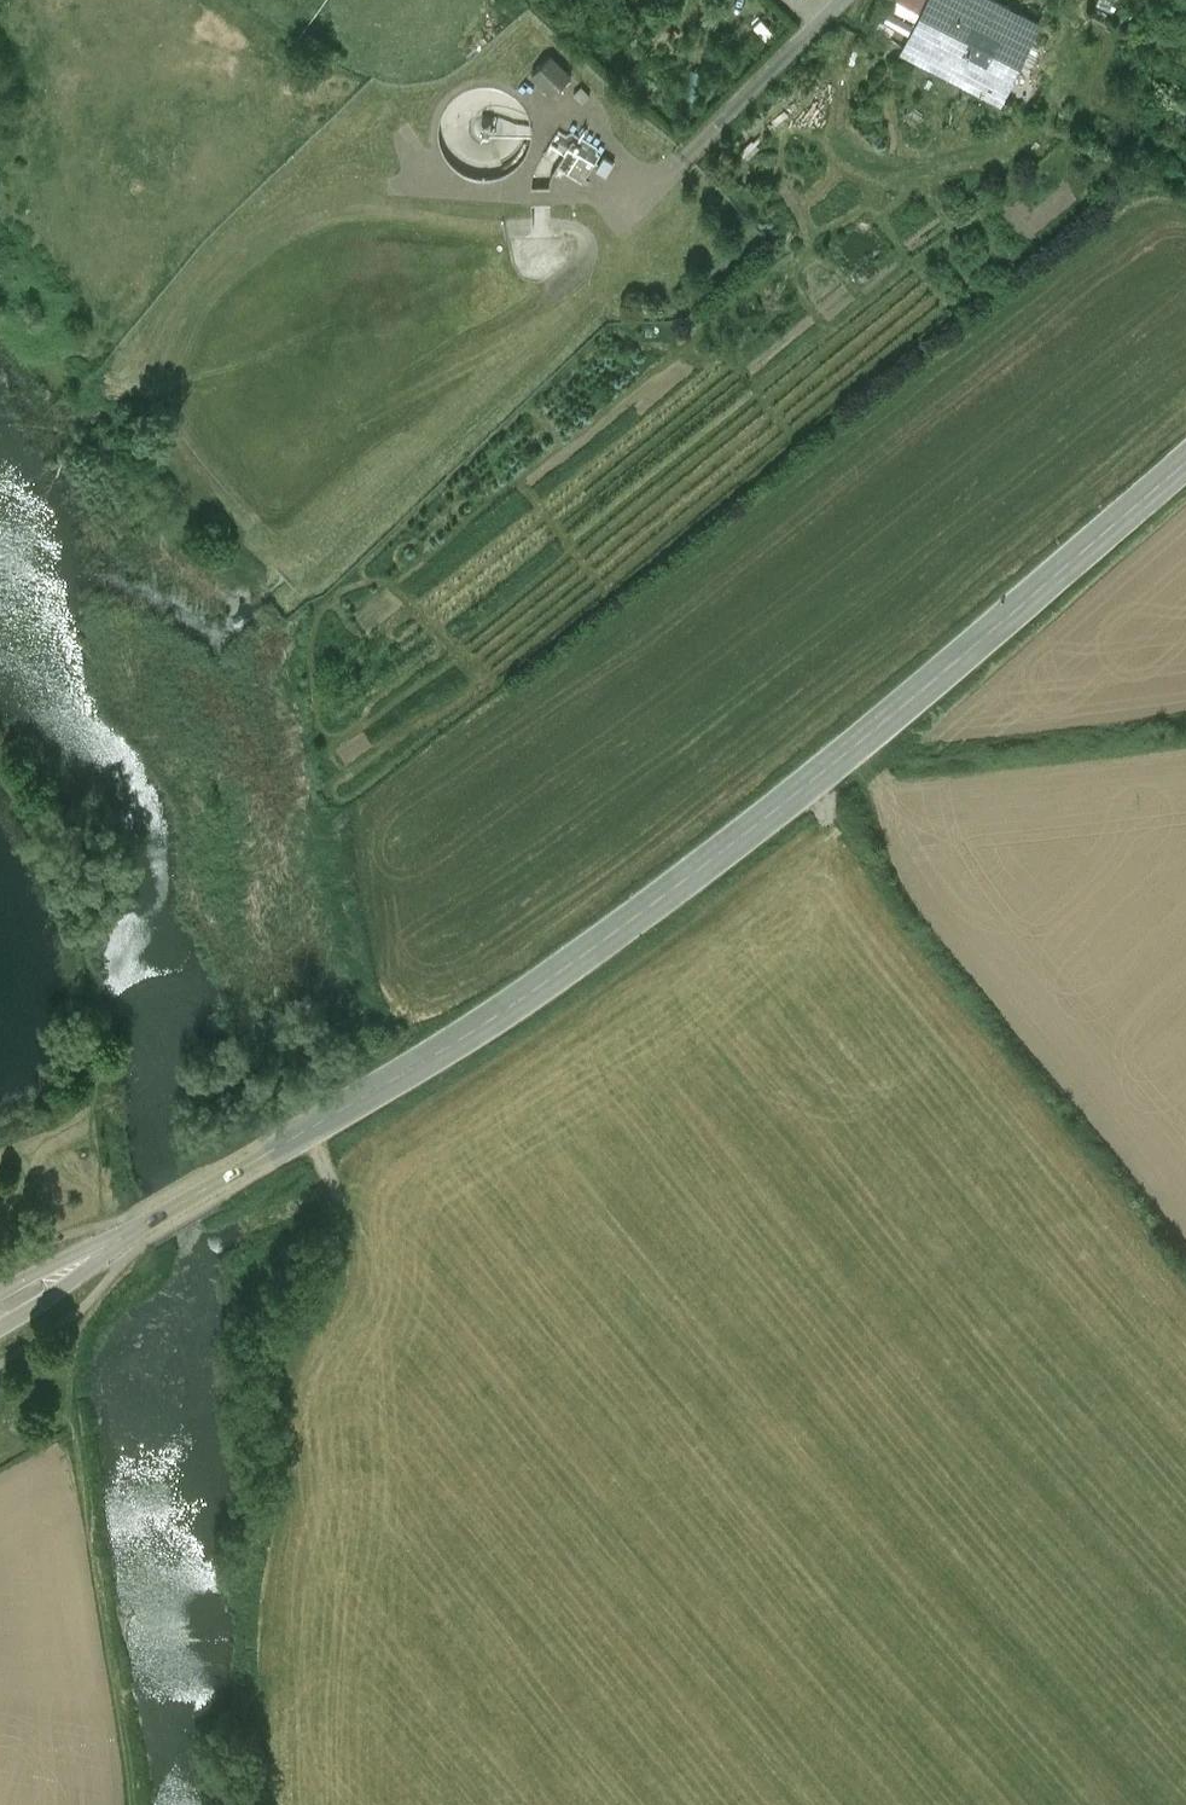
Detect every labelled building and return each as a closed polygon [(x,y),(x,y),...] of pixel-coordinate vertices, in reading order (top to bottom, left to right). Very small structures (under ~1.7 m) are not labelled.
[(554,0),(533,0),(541,10),(554,0)] [(901,47),(1000,98),(1039,19),(1002,0),(925,0),(901,47)] [(550,54),(533,69),(553,91),(570,76),(550,54)] [(583,178),(594,160),(571,147),(561,165),(583,178)]
